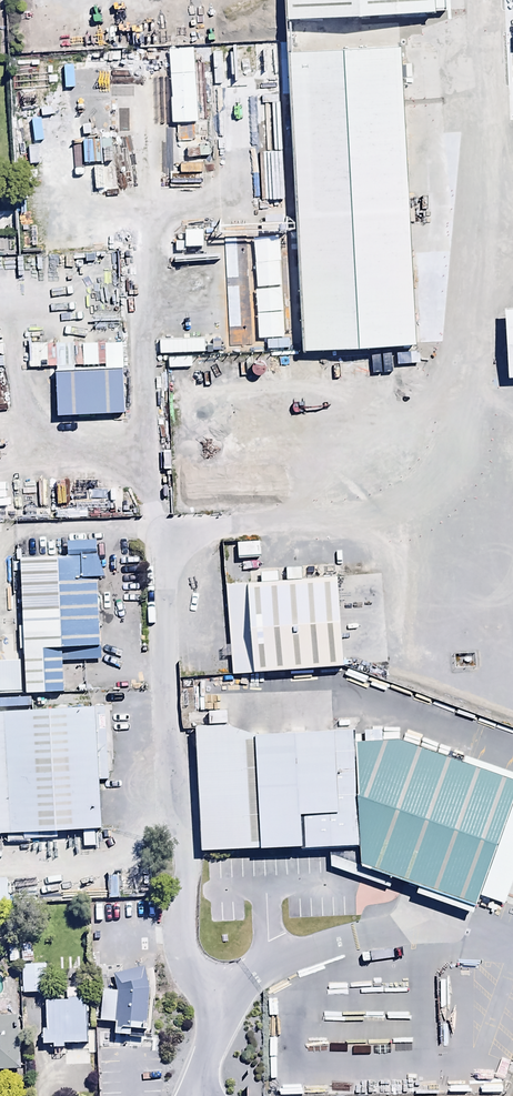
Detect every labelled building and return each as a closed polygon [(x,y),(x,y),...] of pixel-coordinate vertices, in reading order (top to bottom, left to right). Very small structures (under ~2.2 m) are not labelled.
[(291,21),(439,13),(438,0),(290,0),(291,21)] [(405,49),(290,56),(307,351),(421,345),(405,49)] [(13,59),(14,81),(50,80),(49,58),(13,59)] [(14,97),(15,120),(43,119),(42,96),(14,97)] [(244,211),(224,211),(225,233),(245,233),(244,211)] [(0,213),(0,232),(11,232),(11,212),(0,213)] [(243,247),(224,248),(224,272),(244,271),(243,247)] [(256,298),(257,323),(281,322),(281,297),(256,298)] [(474,315),(477,376),(512,374),(512,313),(474,315)] [(104,338),(91,338),(91,364),(122,363),(122,339),(117,339),(117,318),(104,318),(104,338)] [(411,346),(392,347),(393,363),(412,362),(411,346)] [(125,370),(60,373),(62,421),(128,417),(125,370)] [(102,558),(20,562),(27,690),(70,688),(68,661),(107,659),(102,558)] [(454,575),(458,657),(512,654),(512,571),(454,575)] [(338,581),(229,587),(234,672),(342,666),(338,581)] [(23,692),(22,659),(0,660),(0,692),(23,692)] [(93,710),(10,715),(17,835),(100,831),(93,710)] [(208,710),(209,723),(227,723),(226,710),(208,710)] [(361,841),(357,735),(199,744),(204,849),(361,841)] [(512,801),(512,778),(393,736),(357,735),(361,841),(360,863),(474,904),(512,801)] [(481,892),(512,904),(512,809),(481,892)] [(22,956),(22,962),(33,962),(33,952),(30,952),(30,946),(19,947),(20,956),(22,956)] [(20,989),(20,993),(46,993),(46,965),(22,965),(22,989),(20,989)] [(154,981),(121,979),(117,1035),(150,1037),(154,981)] [(66,989),(67,1001),(45,1001),(46,1029),(43,1029),(43,1034),(41,1034),(43,1045),(50,1045),(50,1049),(64,1048),(64,1044),(88,1044),(88,1039),(89,1039),(87,1006),(84,1006),(83,998),(77,998),(76,989),(66,989)] [(12,1016),(11,999),(0,999),(0,1016),(12,1016)] [(16,1070),(19,1064),(17,1017),(0,1018),(0,1070),(16,1070)]
